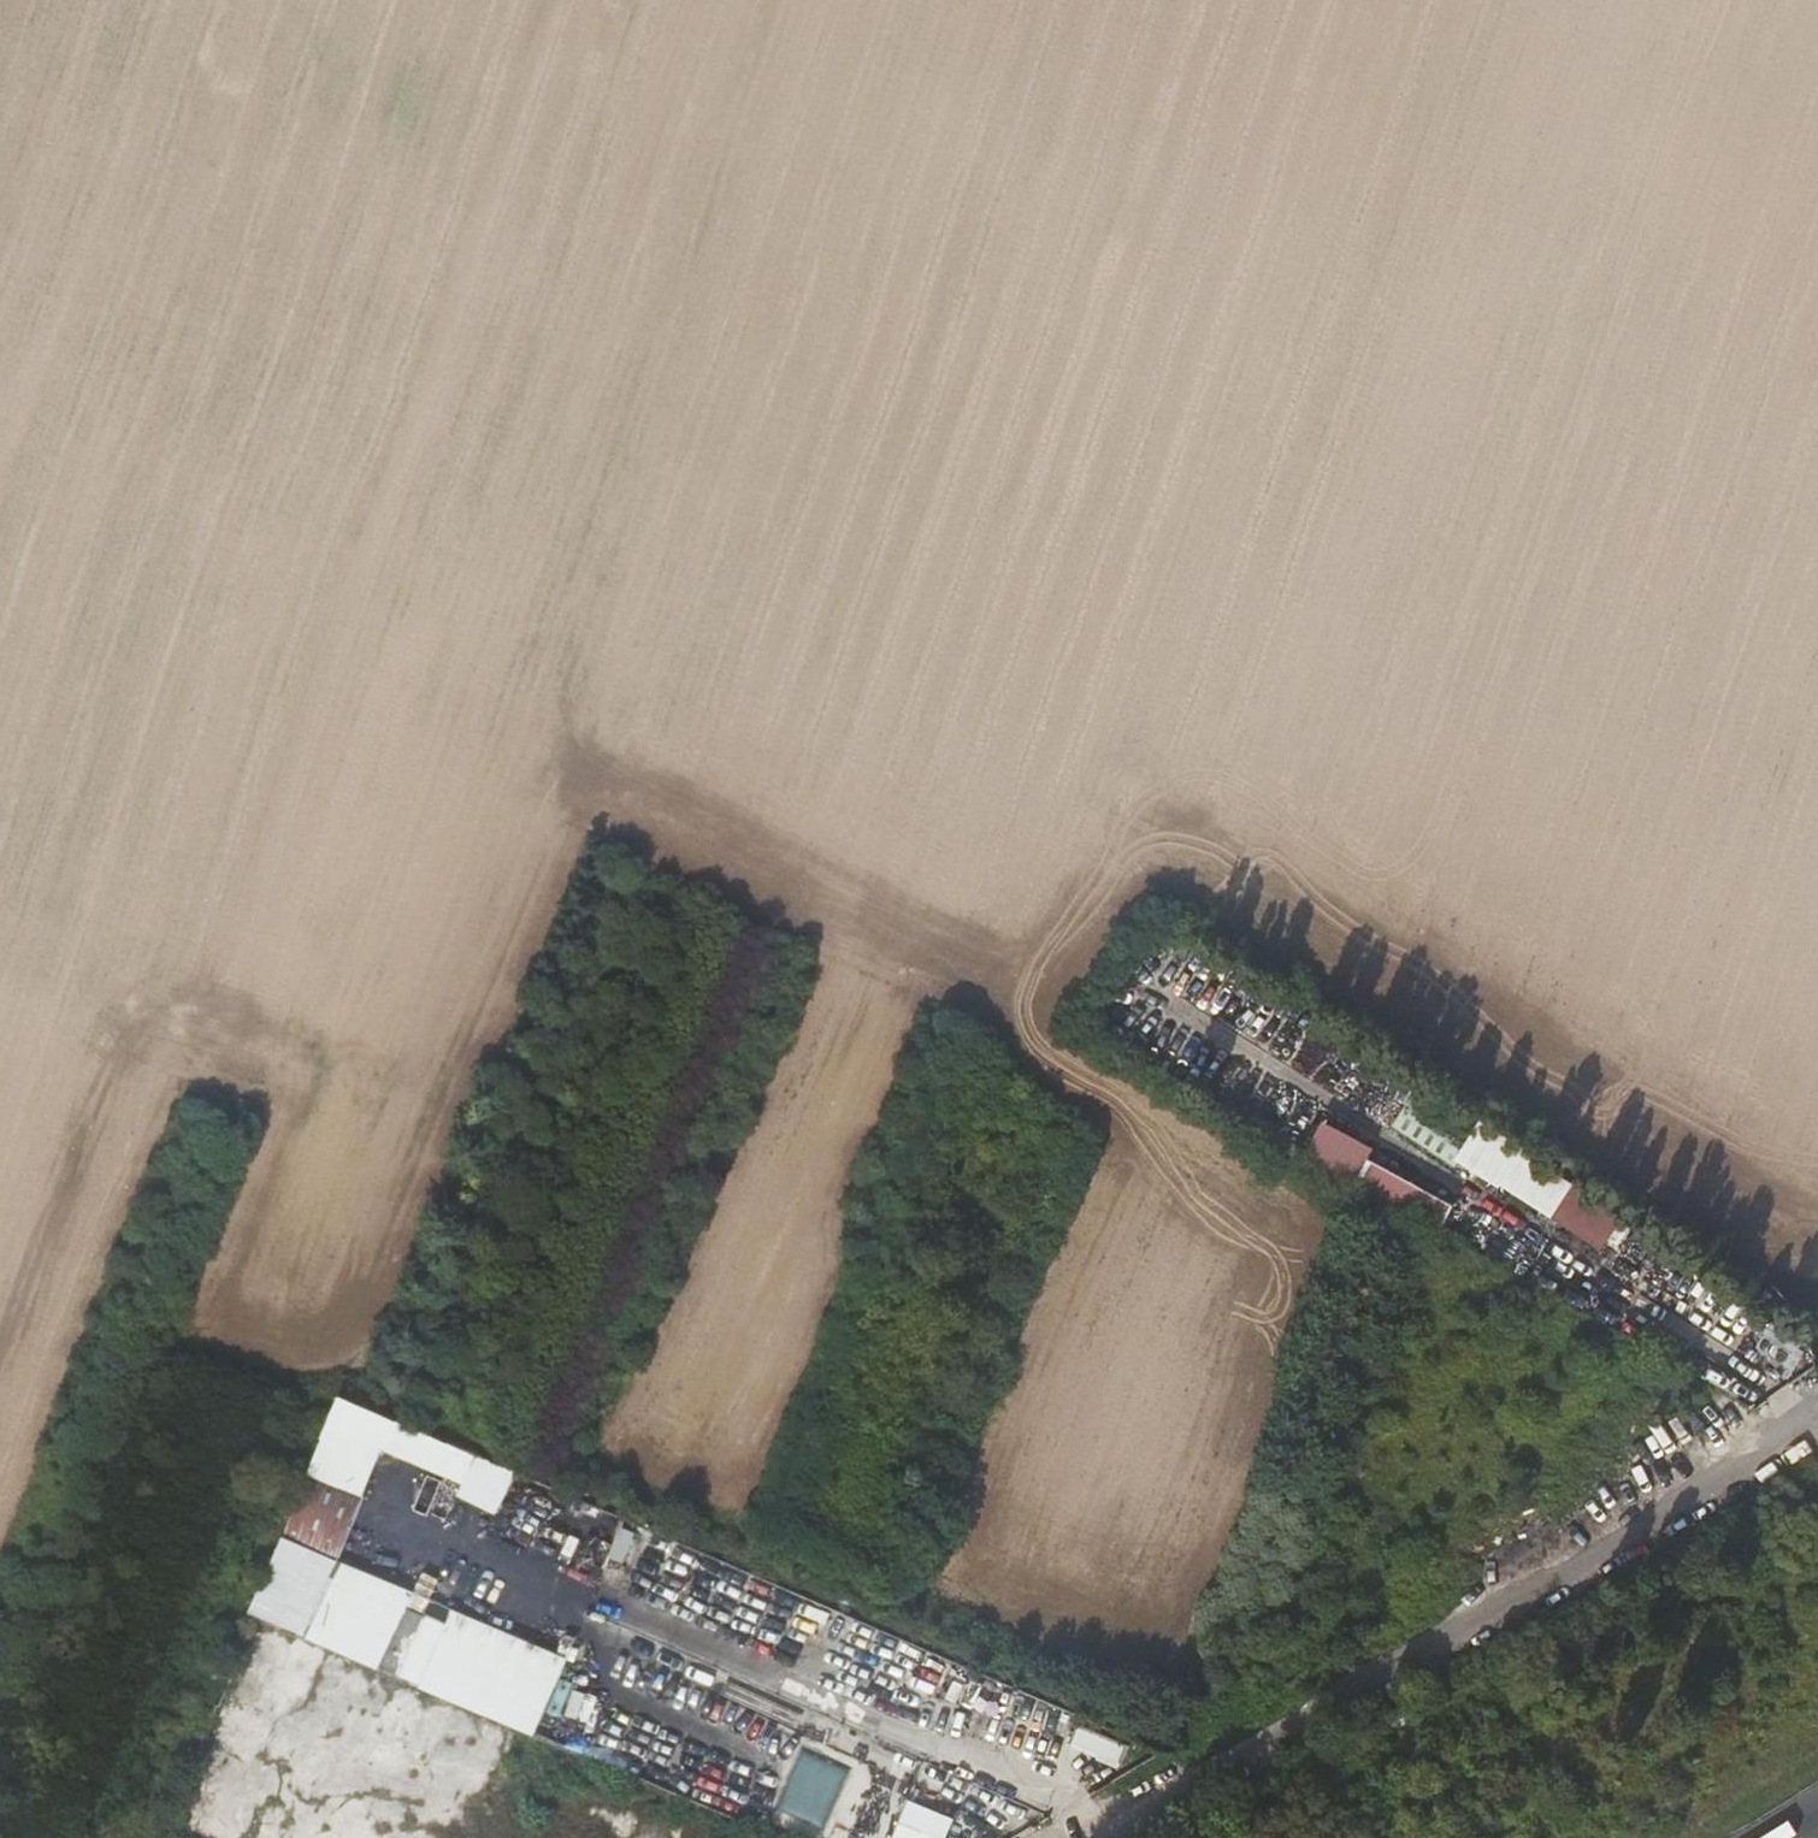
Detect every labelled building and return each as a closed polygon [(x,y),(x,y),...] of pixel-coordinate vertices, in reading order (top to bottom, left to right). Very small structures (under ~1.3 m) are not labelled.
[(1543,1217),(1551,1222),(1563,1200),(1409,1103),(1390,1126),(1543,1217)] [(1423,1220),(1431,1225),(1443,1203),(1361,1158),(1349,1180),(1423,1220)] [(309,1470),(283,1538),(341,1560),(367,1492),(309,1470)] [(353,1483),(368,1489),(371,1481),(356,1475),(353,1483)] [(383,1666),(406,1676),(430,1617),(407,1607),(383,1666)] [(406,1676),(425,1684),(449,1625),(430,1617),(406,1676)] [(833,1781),(835,1761),(799,1758),(797,1790),(837,1793),(838,1781),(833,1781)] [(957,1819),(910,1798),(893,1837),(949,1837),(957,1819)]
